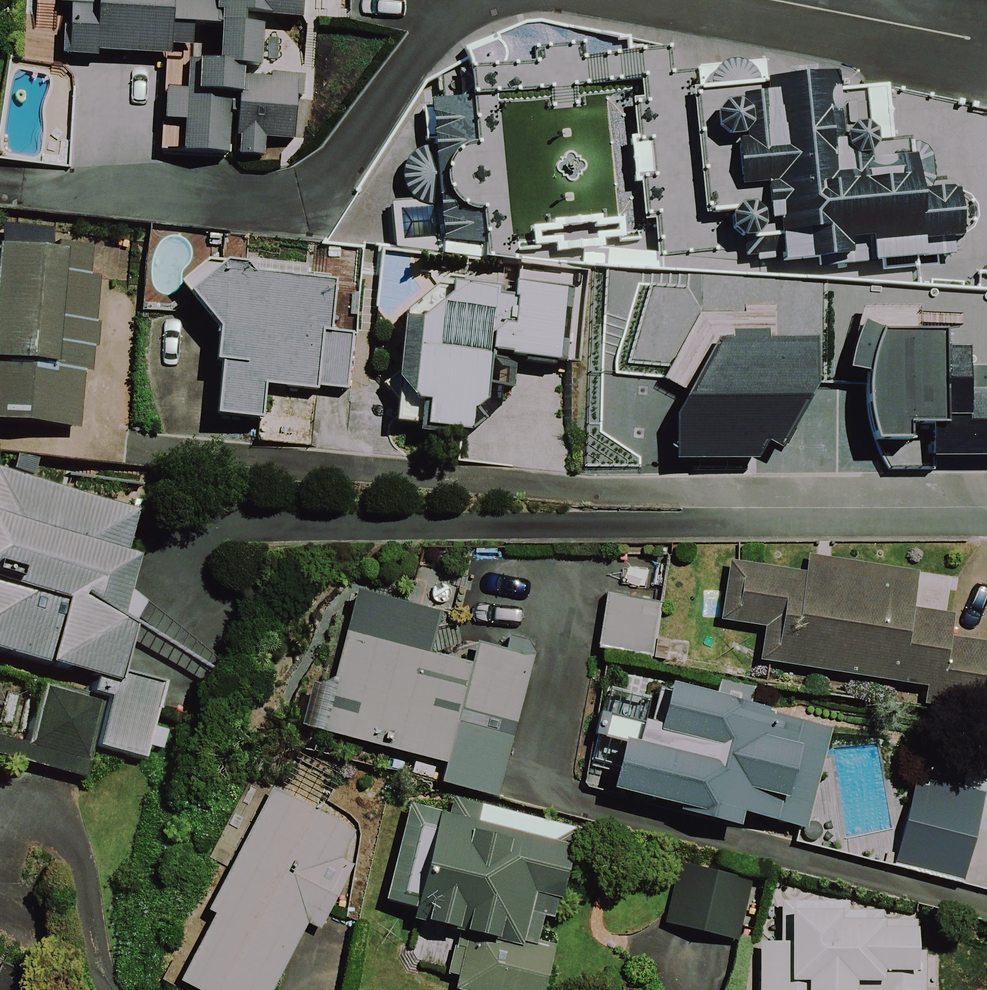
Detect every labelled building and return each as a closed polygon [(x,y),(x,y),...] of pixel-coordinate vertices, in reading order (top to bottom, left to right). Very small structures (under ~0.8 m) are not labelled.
[(64,48),(171,60),(161,157),(281,169),(299,0),(69,0),(64,48)] [(690,99),(685,47),(586,56),(585,44),(531,48),(533,61),(438,69),(441,105),(419,107),(432,252),(482,247),(469,102),(639,87),(643,141),(625,142),(628,190),(648,189),(654,255),(703,250),(701,224),(690,99)] [(962,197),(959,196),(932,198),(928,149),(908,151),(906,134),(886,136),(882,92),(833,97),(831,79),(758,85),(758,93),(690,99),(701,224),(717,223),(718,241),(744,238),(745,253),(766,251),(768,270),(858,262),(859,274),(965,264),(963,243),(966,241),(969,238),(972,235),(974,232),(975,228),(976,224),(977,220),(976,216),(975,212),(974,208),(972,205),(969,202),(966,199),(962,197)] [(0,231),(0,427),(81,435),(100,241),(0,231)] [(202,275),(184,289),(182,307),(205,325),(196,419),(259,425),(257,446),(308,451),(313,393),(343,396),(348,340),(320,337),(325,287),(202,275)] [(487,357),(574,366),(580,307),(560,305),(562,292),(423,277),(407,431),(478,438),(487,357)] [(940,420),(960,420),(960,464),(986,464),(986,395),(961,395),(961,352),(940,352),(941,318),(860,318),(859,446),(905,446),(906,429),(940,430),(940,420)] [(807,353),(707,348),(677,384),(674,458),(743,462),(745,416),(804,419),(807,353)] [(0,489),(0,665),(48,675),(81,504),(0,489)] [(801,577),(727,566),(718,625),(759,631),(754,666),(921,691),(918,710),(986,720),(986,641),(944,635),(952,583),(803,561),(801,577)] [(529,658),(457,640),(450,665),(421,658),(432,617),(349,597),(314,736),(442,767),(437,786),(494,800),(529,658)] [(155,692),(93,676),(86,705),(28,690),(9,765),(79,782),(86,752),(137,764),(155,692)] [(824,732),(743,714),(748,691),(712,683),(707,706),(663,696),(638,807),(729,828),(731,817),(802,833),(824,732)] [(981,774),(900,764),(885,874),(966,885),(981,774)] [(268,793),(174,988),(178,989),(270,989),(301,926),(317,933),(348,869),(335,863),(350,832),(268,793)] [(549,951),(532,947),(547,895),(557,897),(575,834),(477,807),(472,827),(405,809),(389,868),(379,902),(409,911),(406,921),(460,936),(445,989),(539,989),(549,951)] [(745,890),(672,871),(658,927),(732,945),(745,890)] [(876,909),(847,908),(847,901),(767,899),(766,952),(752,952),(751,989),(923,989),(925,922),(876,921),(876,909)]
